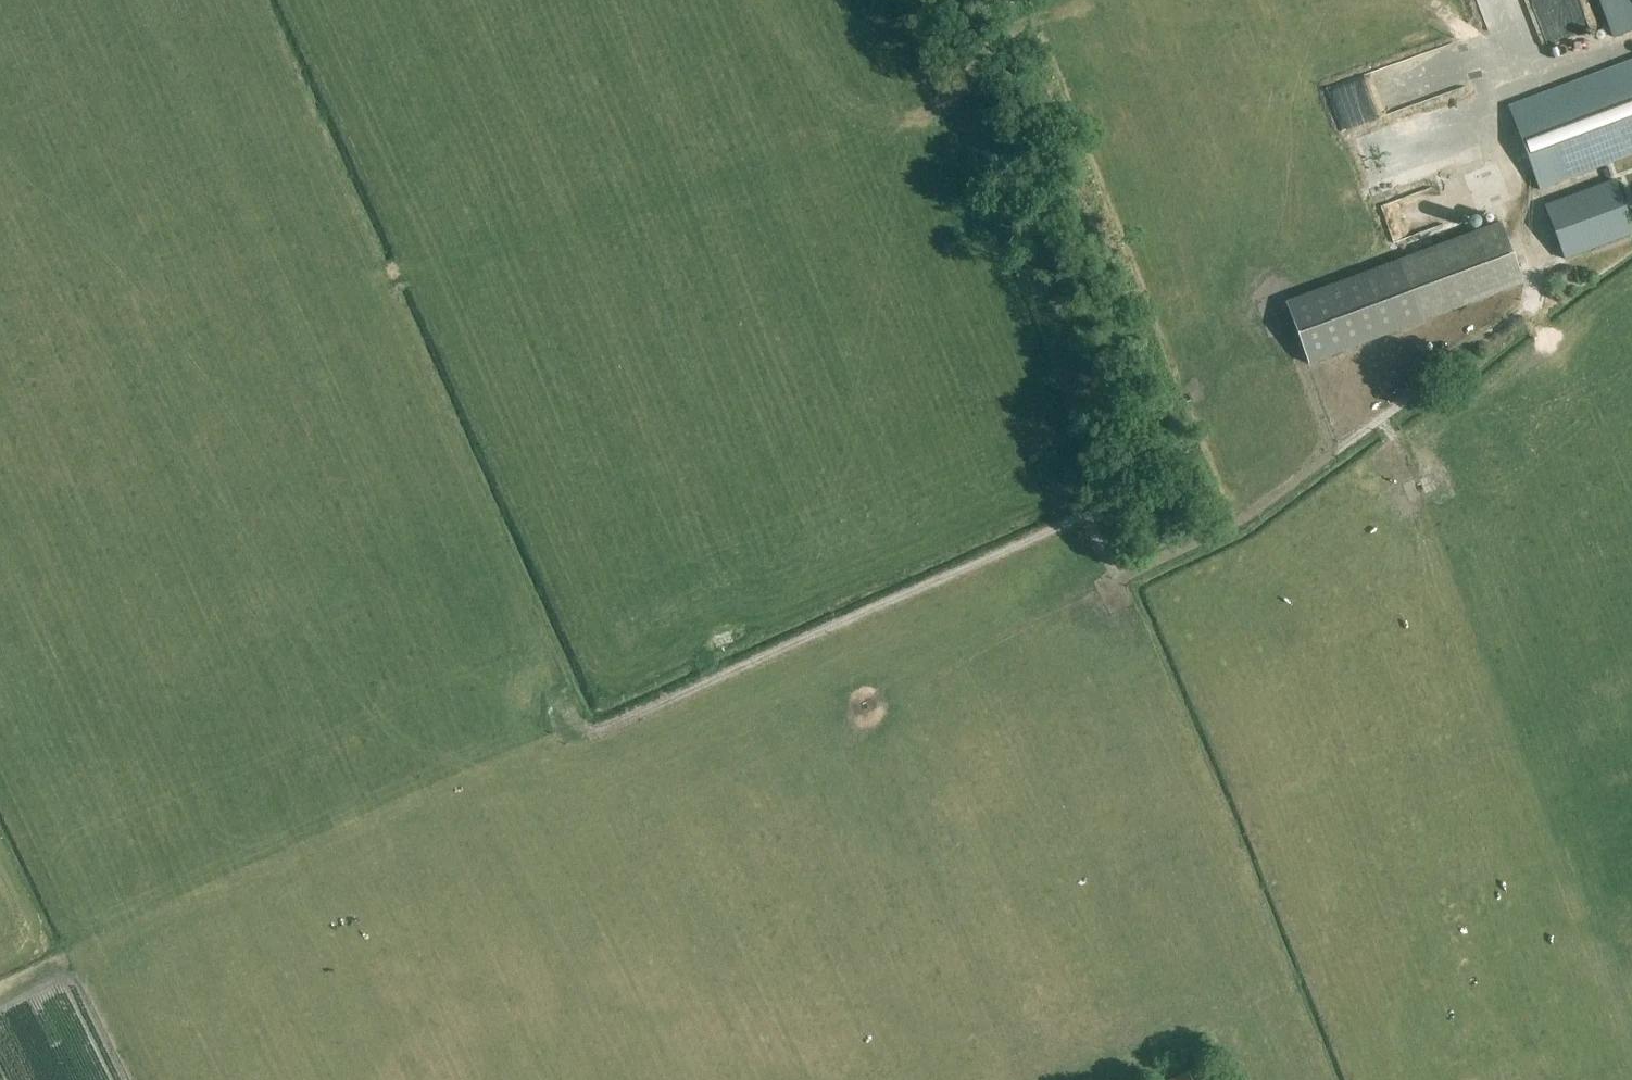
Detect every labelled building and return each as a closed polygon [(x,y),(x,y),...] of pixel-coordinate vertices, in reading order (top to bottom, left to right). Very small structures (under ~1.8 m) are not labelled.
[(1547,0),(1502,0),(1521,74),(1550,67),(1546,49),(1559,46),(1547,0)] [(1341,76),(1354,119),(1484,81),(1471,38),(1341,76)] [(1509,106),(1539,189),(1631,154),(1631,60),(1509,106)] [(1614,180),(1545,206),(1565,259),(1631,234),(1631,228),(1614,180)] [(1310,369),(1420,327),(1523,287),(1500,226),(1286,307),(1310,369)] [(1187,1071),(1169,1079),(1191,1079),(1187,1071)]
